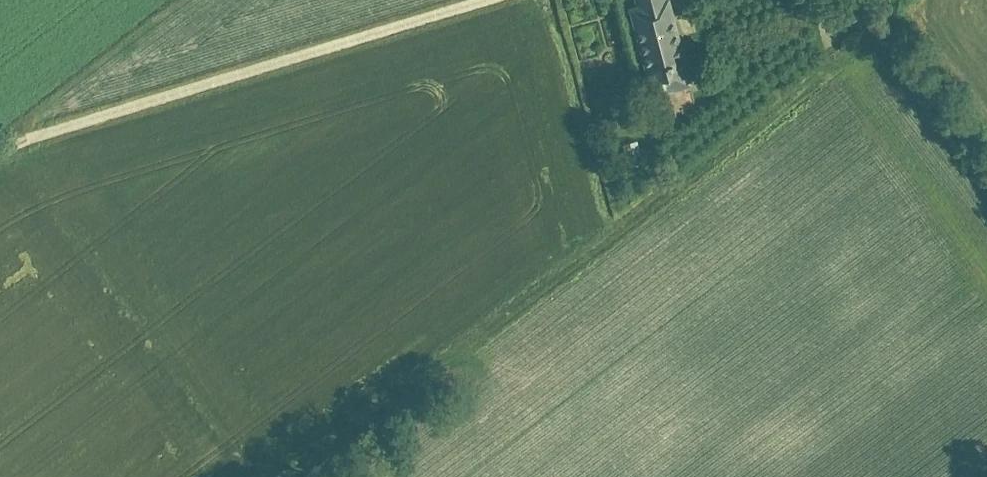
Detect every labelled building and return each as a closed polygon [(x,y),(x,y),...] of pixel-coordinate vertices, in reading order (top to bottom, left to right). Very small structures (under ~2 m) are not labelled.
[(654,95),(697,84),(677,0),(631,0),(654,95)]
